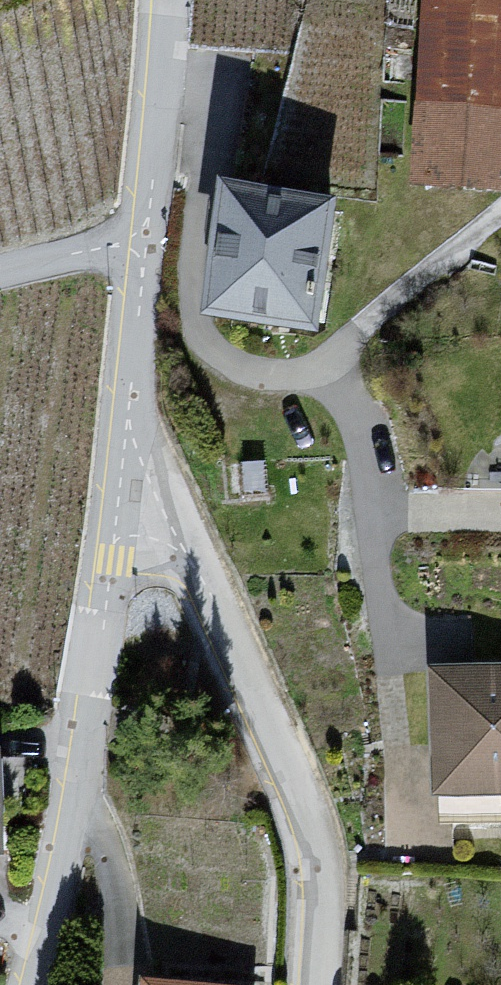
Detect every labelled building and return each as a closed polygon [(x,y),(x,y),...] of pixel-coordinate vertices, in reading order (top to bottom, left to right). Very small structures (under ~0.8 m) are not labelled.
[(500,36),(500,0),(439,0),(437,33),(500,36)] [(500,106),(500,36),(437,33),(433,102),(500,106)] [(433,102),(428,182),(500,186),(500,106),(433,102)] [(228,225),(222,267),(216,316),(315,329),(331,211),(232,196),(228,225)] [(453,824),(500,822),(500,672),(473,673),(441,674),(444,742),(450,743),(453,824)]
